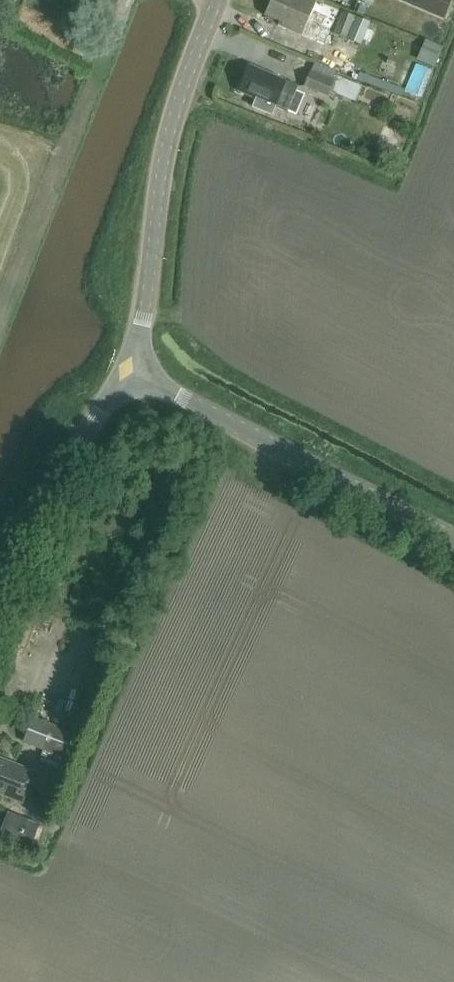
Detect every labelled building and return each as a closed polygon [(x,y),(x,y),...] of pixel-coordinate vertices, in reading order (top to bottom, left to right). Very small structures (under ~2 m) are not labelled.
[(282,22),(280,26),(301,35),(315,4),(316,2),(311,0),(272,0),(265,15),(282,22)] [(442,19),(450,0),(395,0),(442,19)] [(370,22),(356,16),(347,39),(361,44),(370,22)] [(334,71),(313,62),(302,87),(331,100),(339,85),(334,83),(337,77),(332,75),(334,71)] [(285,81),(250,67),(240,91),(274,105),(274,107),(294,115),(303,94),(296,91),(298,86),(285,80),(285,81)] [(75,734),(33,716),(22,740),(41,748),(36,759),(59,769),(75,734)] [(0,758),(0,794),(23,803),(35,772),(0,758)] [(39,824),(10,812),(0,836),(29,848),(39,824)]
